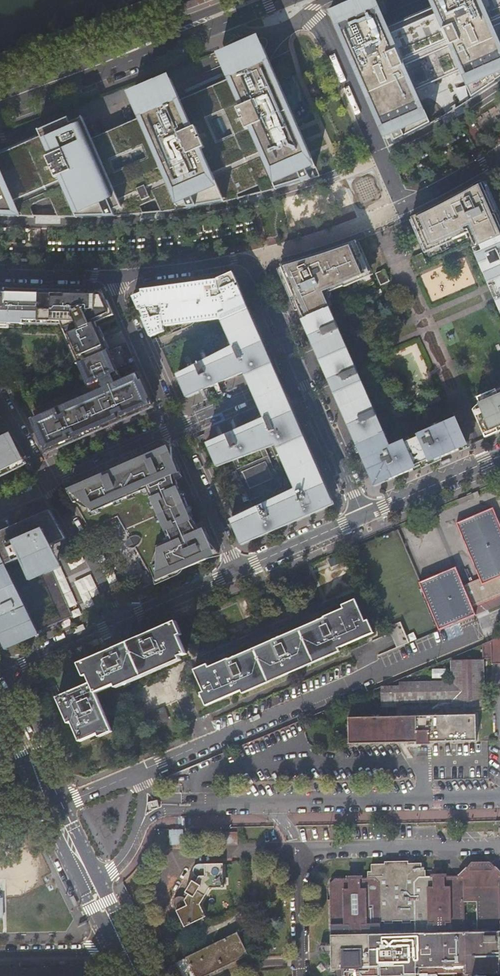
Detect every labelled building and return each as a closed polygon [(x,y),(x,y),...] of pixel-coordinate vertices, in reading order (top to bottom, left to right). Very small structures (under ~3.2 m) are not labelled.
[(345,10),(332,15),(385,138),(392,135),(396,142),(431,124),(413,92),(435,82),(436,83),(437,84),(438,84),(440,84),(441,83),(442,82),(442,80),(442,79),(460,71),(472,99),(499,80),(499,0),(430,0),(433,8),(389,28),(383,16),(383,15),(377,0),(372,0),(346,11),(345,9),(345,10)] [(343,7),(345,10),(345,9),(346,11),(372,0),(359,0),(343,7)] [(384,15),(383,16),(389,28),(433,8),(430,0),(419,0),(384,15)] [(263,46),(251,52),(245,49),(219,60),(220,63),(227,79),(179,100),(171,81),(141,94),(143,98),(132,103),(138,119),(91,139),(82,118),(62,127),(58,128),(0,153),(0,216),(33,216),(29,206),(46,198),(57,217),(91,217),(122,215),(142,214),(139,206),(152,201),(160,212),(182,209),(201,206),(227,202),(238,200),(237,195),(235,192),(242,189),(236,175),(245,172),(252,190),(259,186),(262,194),(281,189),(300,183),(310,179),(307,171),(316,167),(263,46)] [(237,195),(252,190),(245,172),(236,175),(242,189),(235,192),(237,195)] [(481,182),(479,183),(465,191),(446,201),(430,209),(412,218),(425,249),(451,237),(452,240),(466,234),(464,228),(470,226),(479,246),(499,237),(499,219),(484,182),(482,184),(481,182)] [(479,246),(475,248),(478,254),(475,256),(482,270),(485,269),(491,283),(492,286),(495,293),(497,298),(499,304),(499,237),(479,246)] [(370,272),(357,241),(334,249),(319,254),(301,260),(281,265),(282,268),(280,269),(302,320),(331,307),(324,290),(330,287),(332,291),(346,285),(345,283),(370,272)] [(485,269),(482,270),(488,285),(489,287),(492,286),(491,283),(485,269)] [(233,274),(224,278),(179,285),(158,288),(139,290),(133,296),(150,336),(165,330),(163,324),(219,314),(222,322),(249,310),(233,274)] [(73,292),(70,292),(70,294),(55,293),(55,292),(24,291),(24,293),(8,292),(8,290),(0,290),(0,323),(25,322),(25,319),(60,319),(62,322),(67,335),(65,336),(72,353),(75,352),(80,363),(103,353),(107,351),(95,322),(113,314),(104,292),(73,292)] [(347,343),(331,307),(302,320),(323,366),(357,444),(386,432),(362,377),(352,354),(349,348),(347,343)] [(250,387),(277,375),(249,310),(222,322),(233,346),(179,374),(188,394),(243,371),(250,387)] [(121,382),(107,351),(103,353),(80,363),(80,364),(89,385),(93,394),(33,420),(36,427),(34,428),(40,442),(43,447),(44,446),(48,453),(152,407),(149,400),(151,399),(143,381),(141,382),(138,375),(121,382)] [(258,405),(285,393),(281,384),(277,375),(250,387),(254,396),(258,405)] [(499,390),(492,394),(486,398),(480,403),(475,408),(473,410),(484,434),(497,428),(499,432),(499,431),(499,390)] [(255,497),(256,498),(289,484),(286,477),(292,474),(299,490),(231,520),(241,544),(334,504),(285,393),(258,405),(261,412),(248,424),(207,442),(217,465),(240,458),(243,465),(242,465),(242,467),(238,469),(251,499),(255,497)] [(357,444),(375,486),(417,468),(416,465),(427,460),(429,463),(467,446),(466,442),(455,418),(442,423),(432,427),(416,434),(417,436),(406,441),(405,439),(403,440),(397,443),(392,445),(386,432),(357,444)] [(432,427),(442,423),(439,419),(430,423),(432,427)] [(497,428),(484,434),(486,438),(499,432),(497,428)] [(22,461),(8,435),(0,438),(0,471),(22,461)] [(170,444),(150,453),(114,469),(116,473),(109,476),(106,472),(67,489),(90,529),(118,518),(129,539),(127,540),(125,541),(125,544),(126,546),(127,549),(129,549),(135,548),(154,583),(202,561),(218,555),(218,554),(217,552),(216,552),(209,545),(202,530),(199,531),(197,526),(191,520),(187,512),(189,511),(189,508),(188,504),(185,499),(178,493),(176,481),(174,477),(178,475),(172,462),(171,450),(173,449),(170,444)] [(181,474),(171,450),(172,462),(178,475),(174,477),(176,481),(181,479),(179,475),(181,474)] [(416,465),(417,468),(429,463),(427,460),(416,465)] [(491,508),(454,523),(477,578),(462,585),(454,567),(418,582),(437,629),(474,614),(471,606),(499,593),(499,528),(491,508)] [(36,631),(39,629),(40,629),(66,618),(37,551),(44,548),(54,571),(57,570),(47,547),(67,539),(50,510),(0,532),(0,624),(9,642),(36,631)] [(209,545),(216,552),(205,529),(203,529),(201,524),(197,526),(199,531),(202,530),(209,545)] [(73,614),(54,571),(44,548),(37,551),(66,618),(73,614)] [(339,604),(341,608),(354,602),(353,599),(339,604)] [(206,667),(192,673),(200,692),(206,705),(239,691),(335,648),(369,633),(363,621),(354,602),(341,608),(206,667)] [(367,620),(363,621),(369,633),(372,632),(367,620)] [(389,631),(404,626),(402,621),(387,627),(389,631)] [(178,635),(172,623),(81,663),(87,676),(89,681),(59,695),(71,721),(79,741),(97,733),(110,727),(95,693),(114,685),(121,682),(123,686),(130,683),(128,678),(153,668),(155,671),(162,668),(161,665),(179,657),(186,654),(178,635)] [(6,644),(9,642),(0,624),(0,632),(6,644)] [(396,647),(410,641),(404,626),(389,631),(396,647)] [(481,645),(482,658),(490,658),(490,664),(499,664),(499,637),(481,645)] [(335,648),(239,691),(241,694),(337,652),(335,648)] [(180,660),(179,657),(161,665),(162,668),(180,660)] [(398,687),(381,687),(381,705),(399,705),(399,702),(451,701),(451,707),(482,707),(481,660),(450,660),(450,681),(398,682),(398,687)] [(87,676),(81,663),(78,664),(84,677),(87,676)] [(191,669),(192,673),(206,667),(204,664),(191,669)] [(130,683),(155,671),(153,668),(128,678),(130,683)] [(43,692),(41,687),(32,691),(35,696),(43,692)] [(206,705),(200,692),(198,693),(203,706),(206,705)] [(71,721),(59,695),(55,697),(67,723),(71,721)] [(348,733),(348,744),(393,743),(417,743),(417,745),(428,745),(428,742),(432,742),(474,741),(474,715),(348,718),(348,733)] [(110,727),(97,733),(99,737),(111,731),(110,727)] [(157,801),(147,803),(149,810),(159,808),(158,804),(157,801)] [(189,829),(171,829),(171,845),(189,845),(189,829)] [(239,844),(239,831),(223,831),(223,844),(239,844)] [(494,880),(494,886),(462,886),(457,875),(446,876),(442,876),(442,878),(434,878),(434,876),(429,876),(421,876),(420,862),(408,862),(407,860),(384,860),(384,863),(372,862),(371,871),(369,871),(368,878),(364,878),(358,878),(358,880),(350,880),(349,878),(344,878),(335,878),(330,884),(331,968),(342,968),(342,975),(499,975),(499,875),(494,880)] [(499,875),(499,874),(496,869),(488,861),(476,861),(476,870),(471,870),(466,865),(461,872),(457,875),(462,886),(494,886),(494,880),(499,875)] [(476,870),(476,861),(470,861),(466,865),(471,870),(476,870)] [(223,887),(222,863),(200,863),(198,864),(195,865),(194,867),(193,870),(193,873),(194,875),(196,876),(183,896),(181,895),(179,895),(176,896),(174,897),(173,899),(173,902),(184,926),(204,917),(200,903),(210,888),(223,887)] [(182,975),(205,975),(248,954),(236,932),(175,962),(182,975)]
